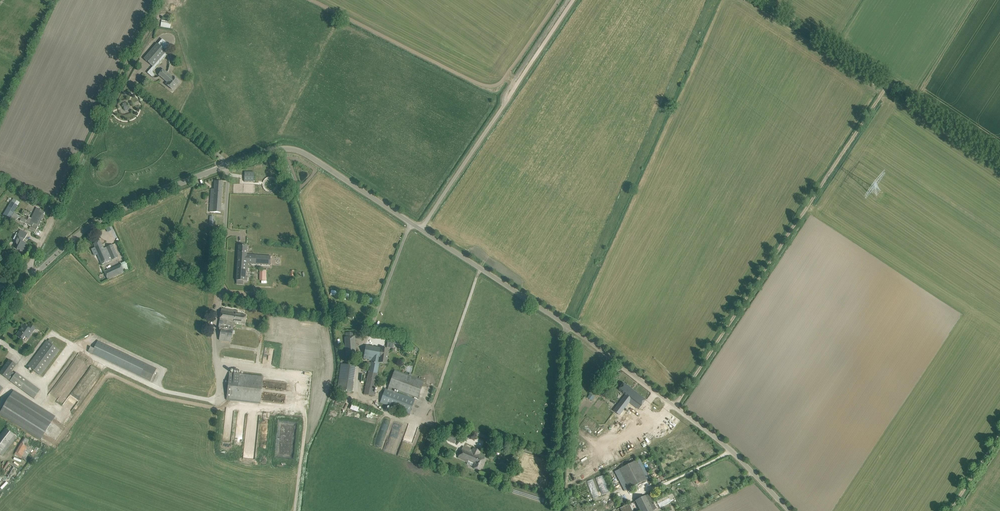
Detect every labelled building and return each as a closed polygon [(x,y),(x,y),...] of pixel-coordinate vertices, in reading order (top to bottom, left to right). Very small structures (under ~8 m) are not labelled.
[(160,26),(170,28),(172,22),(162,20),(160,26)] [(147,55),(144,59),(153,67),(166,52),(165,51),(170,45),(162,39),(158,44),(157,44),(147,55)] [(159,75),(168,82),(166,84),(173,90),(179,82),(173,77),(172,77),(163,70),(159,75)] [(245,172),(244,182),(254,182),(254,172),(245,172)] [(210,212),(221,213),(223,182),(215,181),(215,189),(211,189),(210,212)] [(11,202),(3,216),(8,220),(9,218),(14,222),(19,217),(21,219),(20,221),(25,223),(25,224),(26,223),(28,224),(32,226),(37,228),(38,225),(39,226),(44,215),(44,214),(45,211),(46,210),(43,209),(43,210),(41,209),(37,207),(36,208),(32,218),(31,218),(28,219),(27,220),(25,219),(13,212),(17,205),(12,202),(11,202)] [(25,239),(28,234),(21,230),(18,236),(19,237),(17,241),(17,242),(16,242),(16,243),(17,244),(17,245),(18,245),(19,246),(17,249),(20,251),(21,252),(22,251),(23,252),(27,244),(23,242),(24,239),(25,239)] [(96,249),(93,250),(96,256),(97,255),(99,259),(101,264),(117,257),(118,257),(113,244),(104,249),(104,248),(100,241),(94,244),(96,249)] [(239,245),(237,264),(248,264),(248,263),(254,264),(270,265),(271,256),(247,254),(247,246),(244,246),(239,245)] [(237,264),(236,280),(237,280),(237,284),(243,284),(243,281),(247,281),(247,277),(246,277),(246,271),(248,271),(248,264),(237,264)] [(105,273),(108,280),(124,272),(121,265),(105,273)] [(221,328),(219,341),(231,343),(231,340),(241,342),(251,344),(252,339),(255,340),(255,336),(253,335),(253,333),(233,330),(234,323),(245,324),(246,315),(237,314),(237,311),(222,308),(219,328),(221,328)] [(36,328),(34,327),(30,324),(28,328),(24,324),(21,328),(22,328),(21,330),(21,329),(17,335),(23,340),(26,336),(28,338),(36,328)] [(354,337),(354,332),(346,333),(346,337),(345,337),(346,353),(356,353),(355,336),(354,337)] [(47,340),(28,366),(40,375),(60,350),(52,344),(48,341),(47,340)] [(88,352),(150,381),(156,368),(98,340),(94,349),(91,347),(88,352)] [(379,363),(381,348),(366,345),(364,358),(369,359),(368,360),(371,361),(371,363),(367,362),(366,366),(370,367),(369,372),(368,373),(377,374),(379,363)] [(379,363),(386,364),(388,349),(381,348),(379,363)] [(14,363),(10,360),(0,373),(34,399),(41,391),(13,370),(17,365),(14,363)] [(340,390),(353,391),(356,365),(341,364),(339,380),(341,380),(340,390)] [(385,389),(380,403),(409,414),(414,400),(394,392),(395,389),(418,398),(424,382),(394,371),(387,390),(385,389)] [(368,373),(364,394),(373,396),(377,374),(368,373)] [(260,404),(263,378),(230,374),(229,381),(226,381),(226,383),(229,383),(227,400),(260,404)] [(624,383),(619,390),(626,395),(631,389),(624,383)] [(626,395),(614,411),(620,415),(630,402),(639,409),(646,400),(631,389),(626,395)] [(14,391),(0,413),(41,439),(55,417),(14,391)] [(628,415),(632,419),(637,413),(632,409),(628,415)] [(14,435),(6,428),(0,435),(0,453),(14,435)] [(446,440),(454,444),(458,435),(449,432),(446,440)] [(16,452),(22,456),(28,447),(26,446),(29,440),(25,437),(21,443),(16,452)] [(458,458),(468,462),(469,460),(475,463),(473,468),(480,470),(485,457),(479,454),(480,451),(473,448),(472,450),(463,446),(458,458)] [(619,469),(629,488),(647,479),(638,460),(619,469)] [(609,489),(604,475),(595,478),(600,492),(609,489)] [(641,510),(653,510),(657,509),(653,502),(649,494),(635,501),(641,510)]
